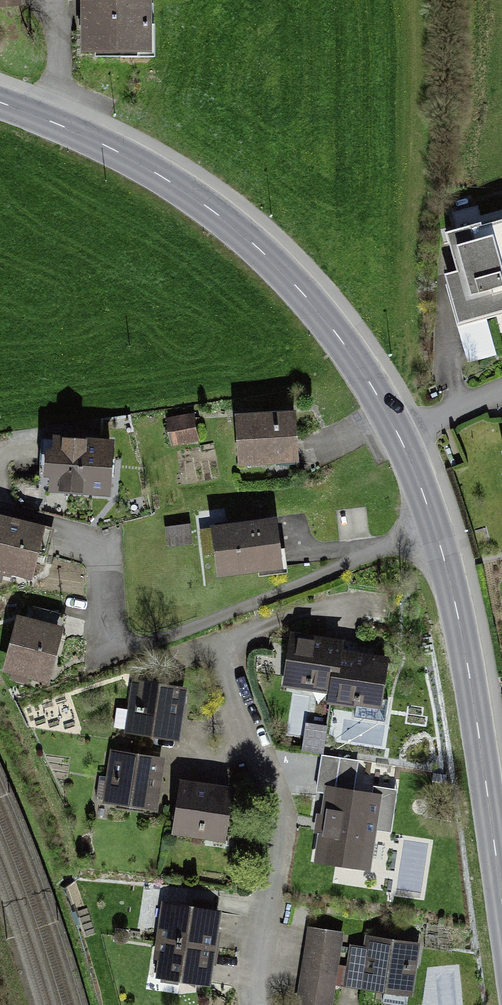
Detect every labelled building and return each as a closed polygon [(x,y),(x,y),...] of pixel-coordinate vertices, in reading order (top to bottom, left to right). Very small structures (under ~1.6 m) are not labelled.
[(151,1),(81,1),(81,56),(152,56),(151,1)] [(456,235),(463,255),(468,273),(452,278),(468,327),(492,319),(492,327),(498,335),(501,334),(501,229),(489,233),(487,225),(456,235)] [(171,440),(198,436),(193,406),(166,411),(171,440)] [(287,409),(219,415),(225,473),(292,467),(287,409)] [(108,445),(43,441),(40,497),(104,501),(108,445)] [(0,520),(0,579),(20,584),(34,528),(0,520)] [(272,523),(196,530),(201,582),(277,574),(272,523)] [(7,612),(0,637),(0,670),(40,682),(56,626),(7,612)] [(333,641),(283,633),(274,690),(323,698),(321,714),(368,722),(377,662),(331,655),(333,641)] [(184,692),(128,684),(120,737),(177,745),(184,692)] [(323,745),(325,719),(305,717),(302,743),(323,745)] [(163,762),(110,753),(100,804),(154,814),(163,762)] [(321,869),(372,877),(385,803),(347,797),(351,770),(324,766),(318,799),(332,801),(321,869)] [(172,834),(227,843),(235,791),(180,782),(172,834)] [(220,911),(166,903),(154,982),(208,991),(220,911)] [(311,931),(300,1004),(337,1004),(347,937),(311,931)] [(367,939),(358,999),(396,1004),(414,1004),(423,947),(367,939)]
